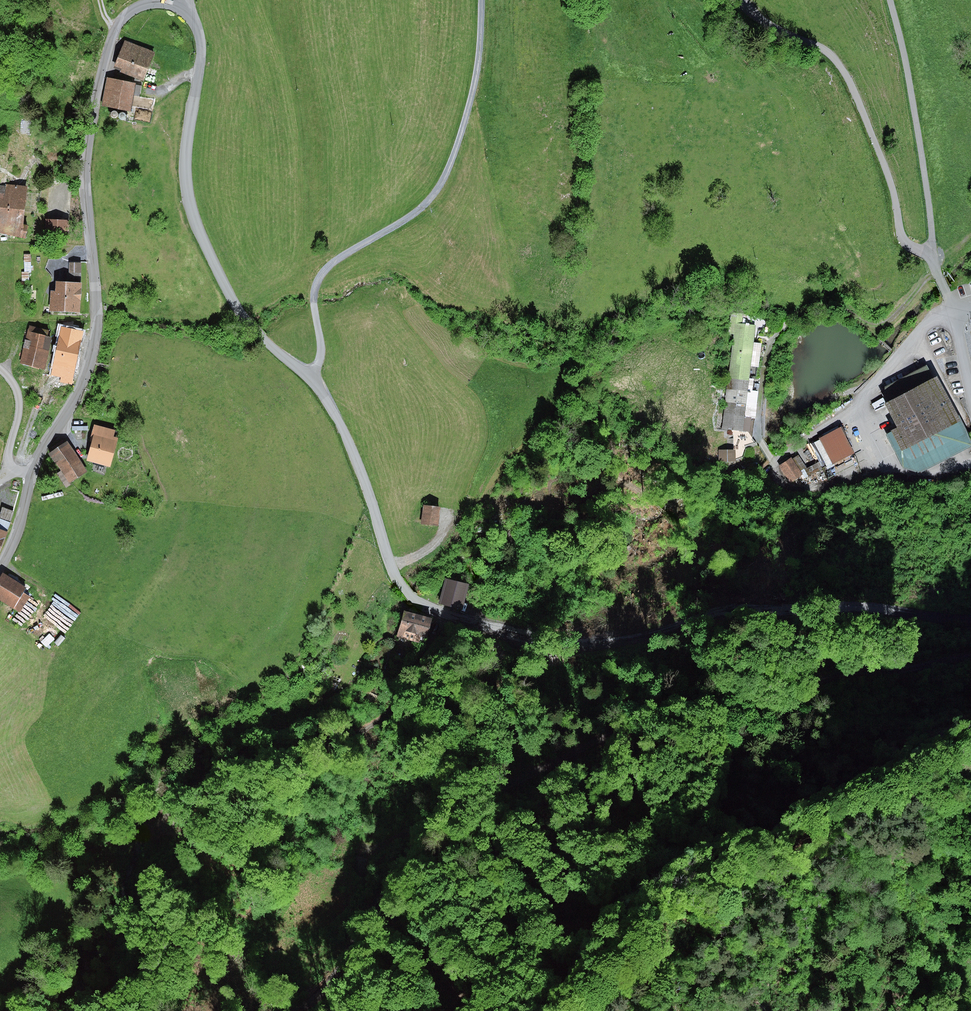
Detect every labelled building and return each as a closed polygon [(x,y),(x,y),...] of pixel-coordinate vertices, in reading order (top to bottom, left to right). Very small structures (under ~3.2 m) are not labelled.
[(159,52),(128,41),(117,70),(148,81),(159,52)] [(139,83),(110,78),(105,106),(135,111),(139,83)] [(0,183),(0,231),(26,235),(33,187),(0,183)] [(75,221),(46,220),(46,235),(75,236),(75,221)] [(73,283),(62,283),(62,292),(54,291),(53,312),(86,314),(87,283),(83,283),(84,264),(73,263),(73,283)] [(745,316),(730,314),(726,336),(732,335),(724,389),(735,391),(729,434),(738,435),(741,415),(749,416),(750,407),(745,406),(752,364),(760,365),(763,346),(755,345),(758,326),(743,324),(745,316)] [(88,335),(64,328),(50,376),(74,383),(88,335)] [(57,338),(31,331),(23,362),(50,369),(57,338)] [(924,366),(878,389),(878,403),(892,429),(879,436),(897,466),(916,469),(967,449),(924,366)] [(120,431),(98,426),(90,461),(117,468),(123,442),(117,441),(120,431)] [(843,428),(818,440),(832,468),(856,457),(843,428)] [(71,443),(49,455),(68,487),(90,474),(71,443)] [(735,445),(720,446),(721,458),(736,457),(735,445)] [(792,479),(804,470),(791,453),(779,462),(792,479)] [(443,507),(425,504),(421,524),(439,527),(443,507)] [(0,528),(0,555),(9,532),(0,528)] [(7,574),(0,585),(0,598),(22,612),(34,592),(7,574)] [(469,587),(447,581),(441,603),(463,609),(469,587)] [(432,619),(404,610),(397,635),(418,641),(420,635),(427,637),(432,619)]
